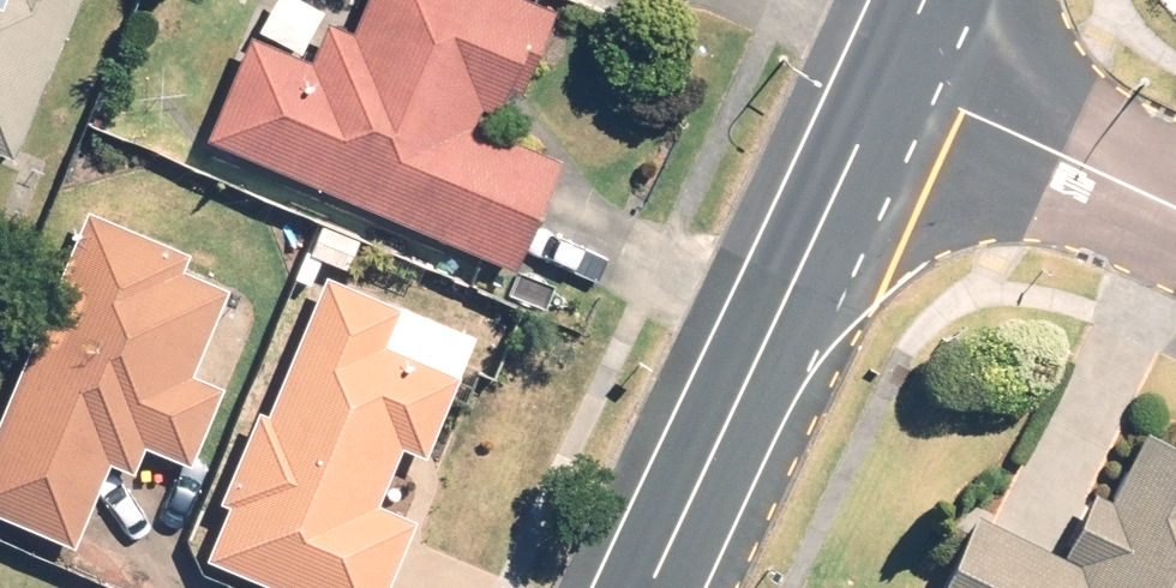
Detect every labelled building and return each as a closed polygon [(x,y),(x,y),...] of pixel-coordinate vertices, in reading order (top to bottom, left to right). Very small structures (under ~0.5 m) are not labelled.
[(88,0),(0,0),(0,168),(8,148),(27,156),(88,0)] [(571,9),(551,0),(378,0),(363,33),(339,23),(323,59),(257,31),(213,134),(527,269),(576,155),(518,131),(571,9)] [(96,203),(0,437),(0,510),(84,545),(119,460),(150,472),(158,452),(198,469),(233,384),(205,372),(239,288),(189,267),(198,245),(96,203)] [(491,334),(333,270),(218,553),(305,587),(397,587),(425,517),(391,503),(413,448),(440,459),(491,334)] [(954,587),(1175,587),(1175,436),(1154,425),(1120,494),(1102,485),(1074,544),(994,506),(954,587)]
